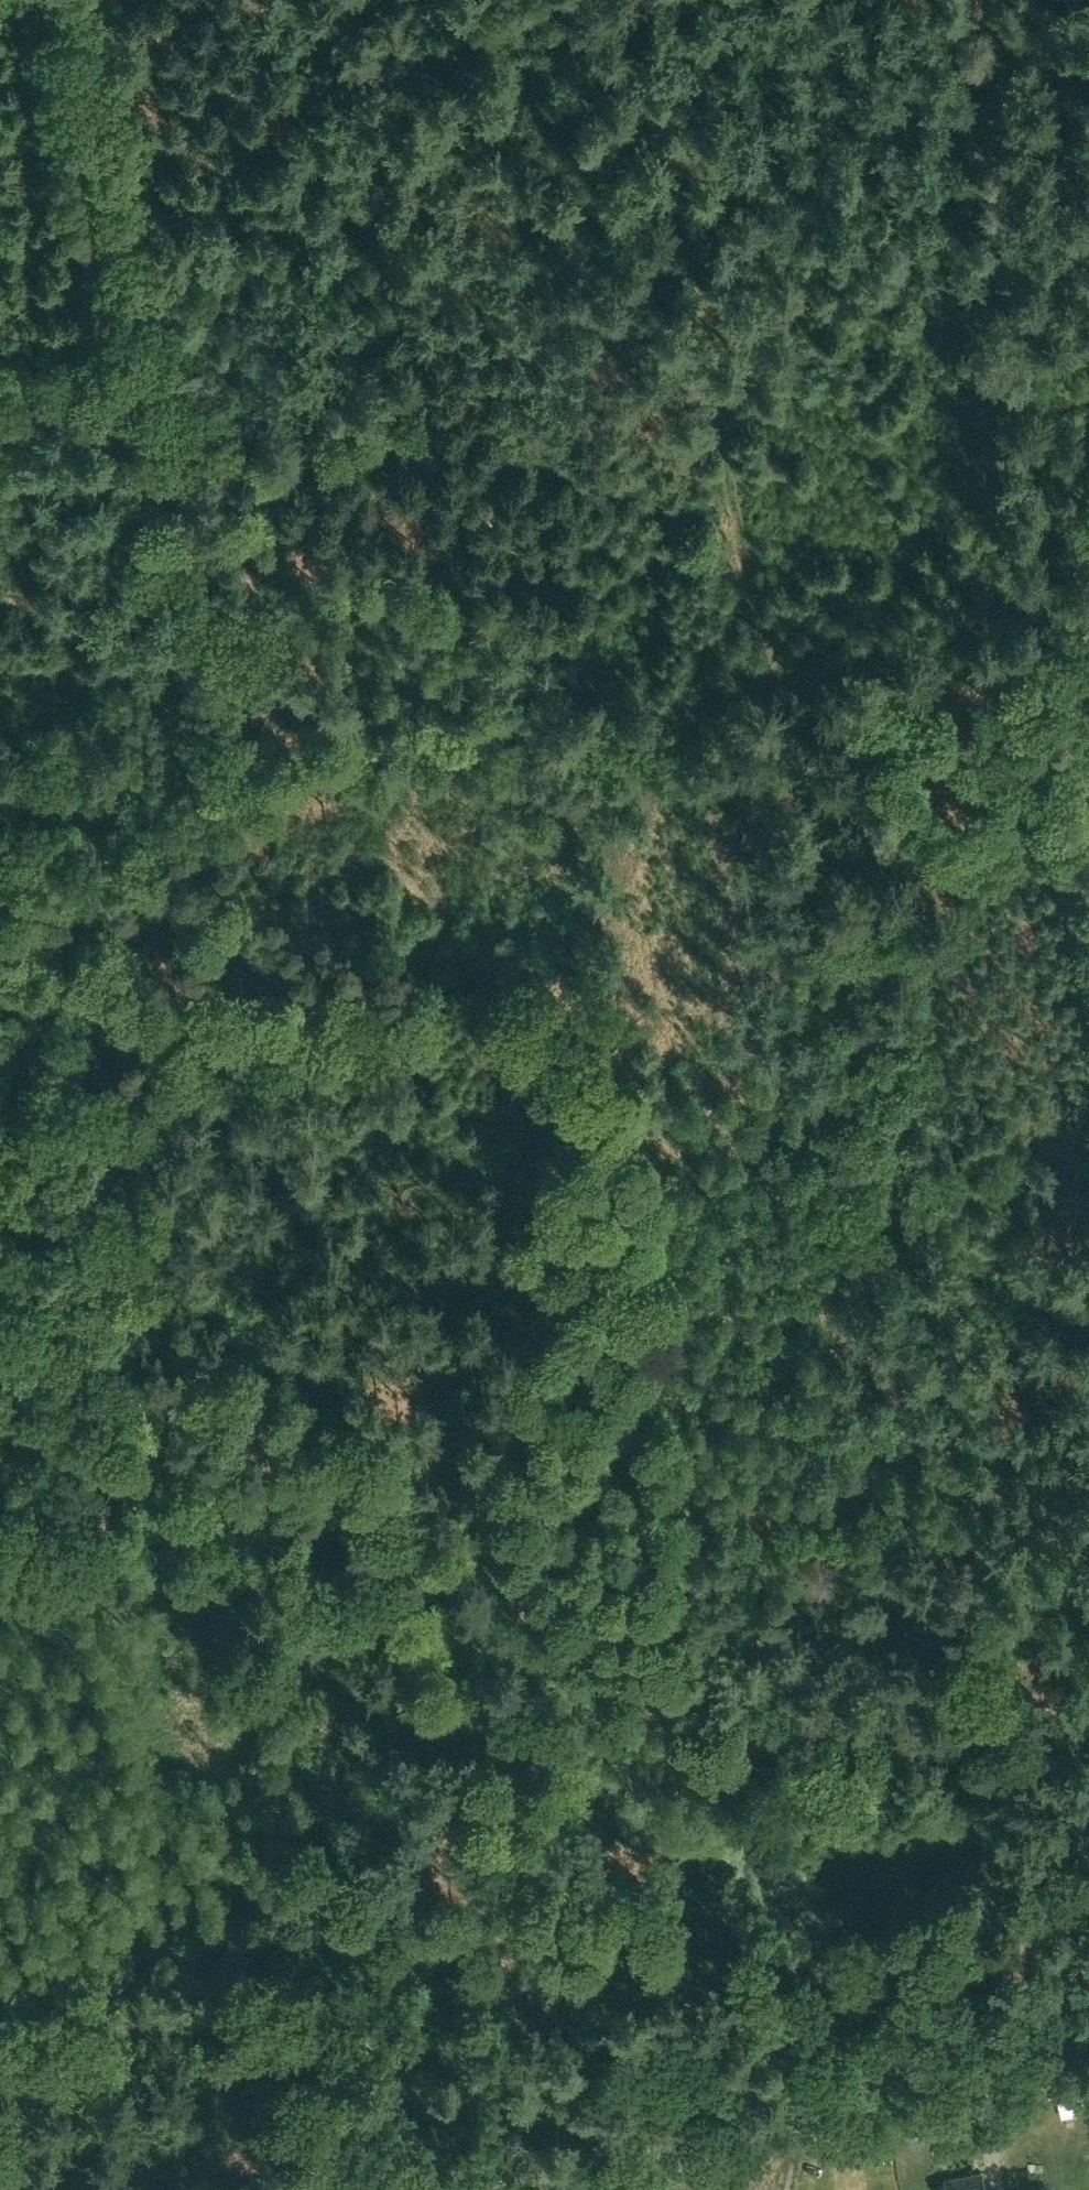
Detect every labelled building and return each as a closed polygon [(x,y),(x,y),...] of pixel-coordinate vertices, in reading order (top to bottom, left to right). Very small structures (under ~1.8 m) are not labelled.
[(984,2173),(946,2180),(948,2189),(987,2189),(984,2173)]
